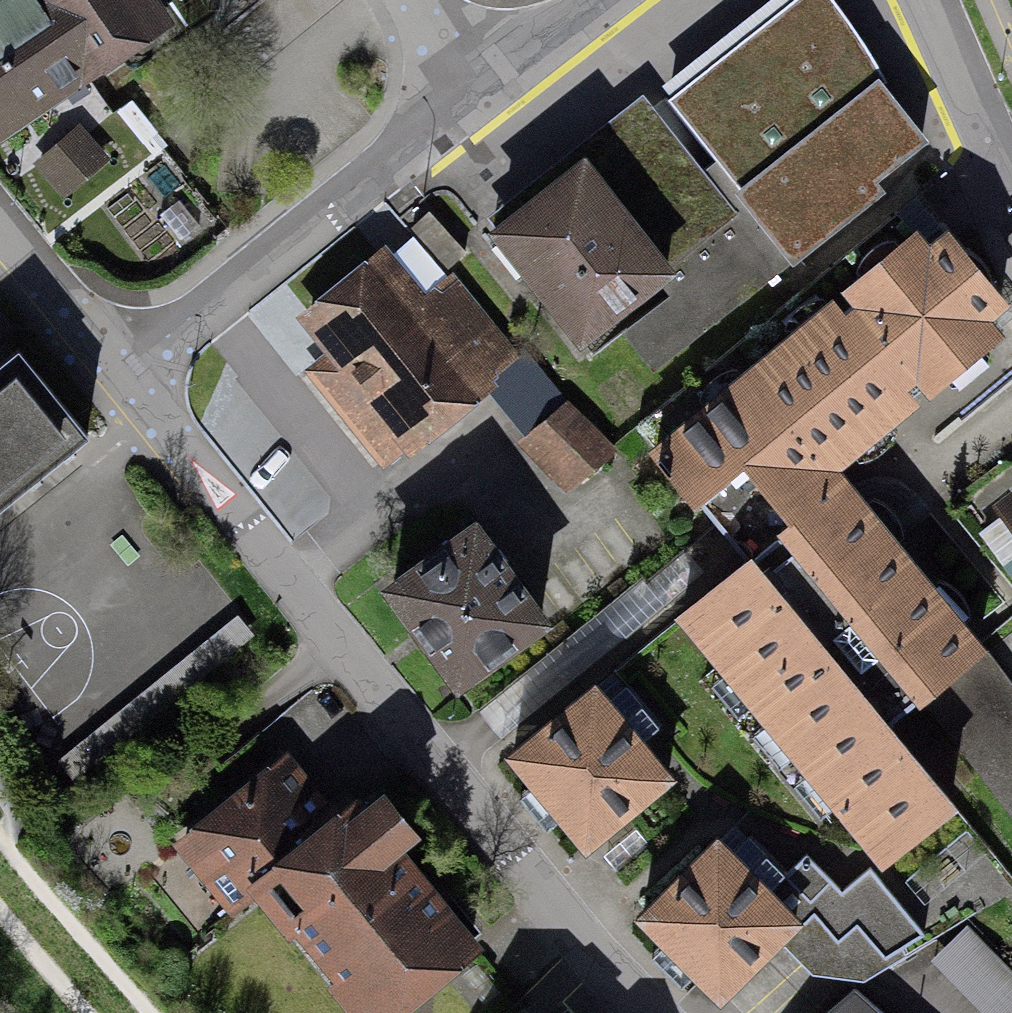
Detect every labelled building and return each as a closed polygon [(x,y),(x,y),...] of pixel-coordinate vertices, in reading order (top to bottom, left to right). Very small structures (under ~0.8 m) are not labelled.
[(117,36),(135,61),(216,3),(214,0),(0,0),(0,121),(117,36)] [(498,234),(576,333),(656,271),(674,294),(626,332),(654,367),(881,189),(871,177),(926,135),(819,0),(791,0),(666,98),(717,163),(703,174),(654,112),(498,234)] [(80,129),(32,168),(63,205),(111,166),(80,129)] [(431,211),(423,219),(458,259),(467,251),(431,211)] [(935,592),(831,468),(924,391),(996,331),(980,312),(998,297),(948,237),(928,253),(894,213),(639,426),(739,546),(751,560),(680,619),(882,860),(950,803),(883,724),(979,644),(935,592)] [(458,259),(423,219),(413,227),(449,266),(458,259)] [(385,247),(291,321),(318,355),(291,376),(377,484),(484,400),(500,341),(446,274),(422,293),(385,247)] [(91,439),(22,353),(0,370),(0,511),(91,439)] [(568,404),(533,438),(577,484),(613,451),(568,404)] [(477,511),(386,580),(458,674),(549,605),(477,511)] [(926,706),(1011,814),(1011,679),(992,654),(926,706)] [(603,677),(514,747),(594,847),(683,777),(603,677)] [(418,852),(441,834),(394,777),(343,818),(290,753),(177,844),(230,910),(262,884),(368,1012),(395,1012),(488,938),(418,852)] [(717,833),(640,909),(728,998),(800,927),(833,960),(855,939),(877,961),(898,941),(852,895),(807,850),(785,872),(748,835),(733,850),(717,833)] [(933,966),(978,1012),(1011,1012),(1011,975),(971,931),(933,966)] [(832,1012),(875,1012),(853,994),(832,1012)]
